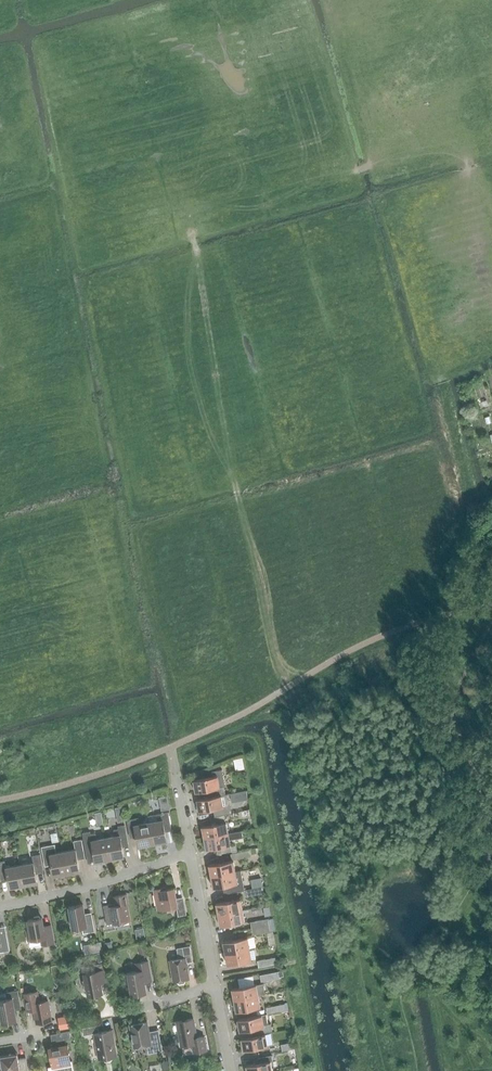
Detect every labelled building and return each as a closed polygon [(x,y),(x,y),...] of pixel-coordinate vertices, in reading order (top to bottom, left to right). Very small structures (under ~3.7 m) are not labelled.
[(236,758),(238,768),(247,767),(245,757),(236,758)] [(195,792),(219,787),(224,786),(221,770),(211,772),(212,776),(193,780),(195,792)] [(224,787),(206,790),(207,797),(225,794),(224,787)] [(199,811),(210,809),(211,816),(229,813),(228,809),(226,806),(225,806),(223,806),(222,800),(228,799),(229,797),(228,793),(196,799),(199,811)] [(115,807),(117,822),(124,821),(122,806),(115,807)] [(157,820),(148,822),(152,843),(166,841),(164,829),(171,828),(168,812),(156,814),(157,820)] [(138,846),(152,843),(148,822),(139,824),(138,817),(126,820),(129,836),(136,834),(138,846)] [(203,838),(228,833),(226,822),(201,826),(203,838)] [(115,836),(105,838),(109,859),(124,856),(121,845),(128,843),(124,825),(117,826),(118,829),(113,830),(115,836)] [(95,862),(109,859),(105,838),(96,839),(95,833),(90,834),(90,831),(82,833),(85,851),(93,850),(95,862)] [(228,833),(203,838),(206,849),(221,846),(222,853),(231,851),(229,839),(243,837),(242,831),(228,833)] [(75,849),(62,852),(66,873),(79,871),(77,860),(85,858),(81,839),(73,841),(75,849)] [(54,876),(66,873),(62,852),(56,853),(54,844),(41,847),(45,866),(51,864),(54,876)] [(257,854),(255,848),(237,851),(238,858),(257,854)] [(33,862),(19,865),(23,885),(37,882),(35,874),(43,872),(40,854),(32,855),(33,862)] [(23,885),(19,865),(6,867),(4,860),(0,861),(0,880),(8,879),(9,887),(23,885)] [(235,871),(233,860),(208,865),(211,876),(235,871)] [(235,871),(211,876),(213,888),(228,885),(229,892),(244,890),(240,870),(235,871)] [(263,893),(262,886),(244,890),(246,896),(263,893)] [(165,887),(154,889),(157,909),(166,908),(177,906),(178,915),(186,914),(183,900),(176,902),(174,887),(165,889),(165,887)] [(111,904),(103,905),(106,924),(130,920),(126,904),(127,904),(126,894),(114,896),(115,905),(111,906),(111,904)] [(216,903),(218,914),(242,910),(240,898),(216,903)] [(83,904),(68,907),(72,928),(82,927),(83,933),(94,931),(91,915),(85,916),(83,904)] [(244,921),(242,910),(218,914),(220,926),(244,921)] [(29,930),(26,930),(28,940),(40,938),(41,945),(54,942),(51,927),(44,929),(41,917),(40,917),(39,915),(34,916),(33,919),(27,920),(29,930)] [(251,928),(270,925),(268,918),(250,921),(251,928)] [(270,925),(251,928),(252,935),(271,931),(270,925)] [(9,950),(6,934),(0,935),(0,952),(9,950)] [(223,941),(225,953),(249,948),(247,937),(223,941)] [(102,950),(100,942),(83,945),(85,953),(102,950)] [(138,944),(140,951),(147,950),(145,943),(138,944)] [(178,958),(170,960),(174,981),(177,980),(177,982),(179,983),(184,982),(185,980),(185,979),(188,978),(185,963),(192,961),(189,946),(176,948),(178,958)] [(251,960),(249,948),(225,953),(227,964),(251,960)] [(277,963),(275,957),(257,960),(258,967),(277,963)] [(137,971),(124,973),(126,983),(129,982),(132,995),(146,992),(143,978),(150,977),(151,981),(148,961),(135,963),(137,971)] [(85,979),(82,980),(84,989),(86,988),(88,995),(102,992),(100,980),(106,979),(107,981),(107,982),(107,981),(104,963),(92,965),(93,971),(84,973),(85,979)] [(279,978),(278,971),(260,974),(261,981),(279,978)] [(231,988),(234,1000),(258,995),(265,994),(263,982),(231,988)] [(2,1023),(17,1020),(14,1007),(21,1006),(18,990),(0,993),(0,1014),(2,1023)] [(39,1002),(38,996),(37,990),(24,992),(27,1011),(34,1010),(36,1023),(51,1020),(48,1000),(39,1002)] [(260,1007),(258,995),(234,1000),(236,1011),(260,1007)] [(284,1003),(266,1007),(267,1013),(285,1010),(284,1003)] [(268,1024),(266,1014),(237,1019),(239,1031),(250,1029),(252,1029),(252,1034),(252,1035),(272,1031),(270,1023),(268,1024)] [(71,1027),(69,1015),(59,1017),(61,1029),(71,1027)] [(193,1018),(176,1021),(181,1046),(192,1044),(193,1052),(206,1050),(204,1036),(196,1037),(193,1018)] [(162,1051),(159,1036),(158,1029),(149,1031),(147,1021),(130,1024),(134,1047),(146,1045),(148,1053),(162,1051)] [(98,1025),(82,1028),(83,1035),(94,1033),(97,1049),(98,1049),(100,1059),(115,1056),(113,1046),(115,1046),(112,1030),(99,1032),(98,1025)] [(49,1054),(52,1068),(50,1068),(50,1070),(74,1070),(72,1060),(71,1060),(71,1061),(70,1061),(68,1051),(69,1051),(68,1044),(65,1044),(64,1040),(70,1039),(69,1030),(50,1033),(52,1047),(50,1047),(52,1054),(49,1054)] [(265,1034),(241,1038),(243,1050),(267,1045),(265,1034)] [(292,1049),(291,1042),(281,1044),(282,1050),(292,1049)] [(0,1061),(0,1070),(28,1070),(25,1057),(18,1059),(17,1053),(0,1056),(0,1060),(0,1061)] [(247,1070),(272,1070),(270,1061),(272,1060),(271,1055),(258,1057),(256,1063),(246,1065),(247,1070)] [(168,1060),(161,1061),(162,1069),(169,1068),(168,1060)]
